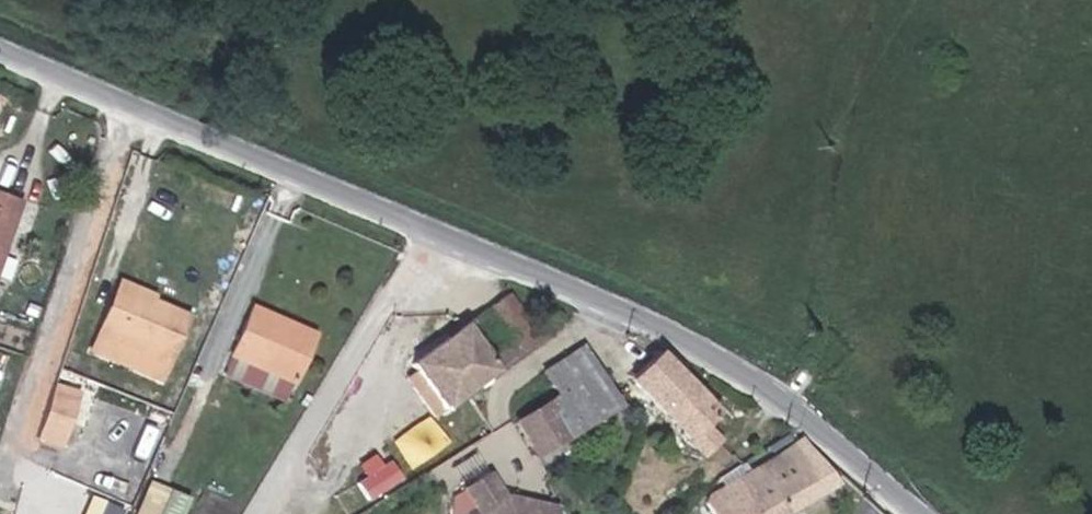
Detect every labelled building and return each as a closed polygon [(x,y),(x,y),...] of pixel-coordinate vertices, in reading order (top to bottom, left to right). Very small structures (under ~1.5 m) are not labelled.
[(22,200),(0,192),(0,260),(22,200)] [(121,284),(155,298),(157,292),(124,276),(121,284)] [(101,328),(170,358),(190,314),(155,298),(121,284),(101,328)] [(511,290),(413,360),(448,405),(546,336),(511,290)] [(297,382),(319,333),(255,306),(232,355),(297,382)] [(160,380),(170,358),(101,328),(91,349),(160,380)] [(516,416),(540,454),(620,400),(584,342),(545,368),(559,390),(516,416)] [(658,349),(630,378),(706,455),(724,435),(710,422),(720,412),(658,349)] [(57,383),(37,442),(62,451),(82,393),(57,383)] [(391,437),(410,467),(450,441),(432,412),(391,437)] [(120,461),(148,466),(154,437),(126,431),(120,461)] [(801,435),(744,470),(762,501),(776,492),(789,513),(840,483),(801,435)] [(458,477),(484,464),(477,450),(451,463),(458,477)] [(716,489),(732,513),(788,513),(789,513),(776,492),(762,501),(744,470),(721,484),(716,489)] [(470,490),(486,513),(563,513),(564,506),(532,501),(527,503),(522,503),(523,499),(513,497),(510,499),(493,475),(470,490)] [(133,513),(180,513),(188,494),(148,478),(133,513)] [(124,507),(90,492),(80,513),(121,513),(124,507)]
